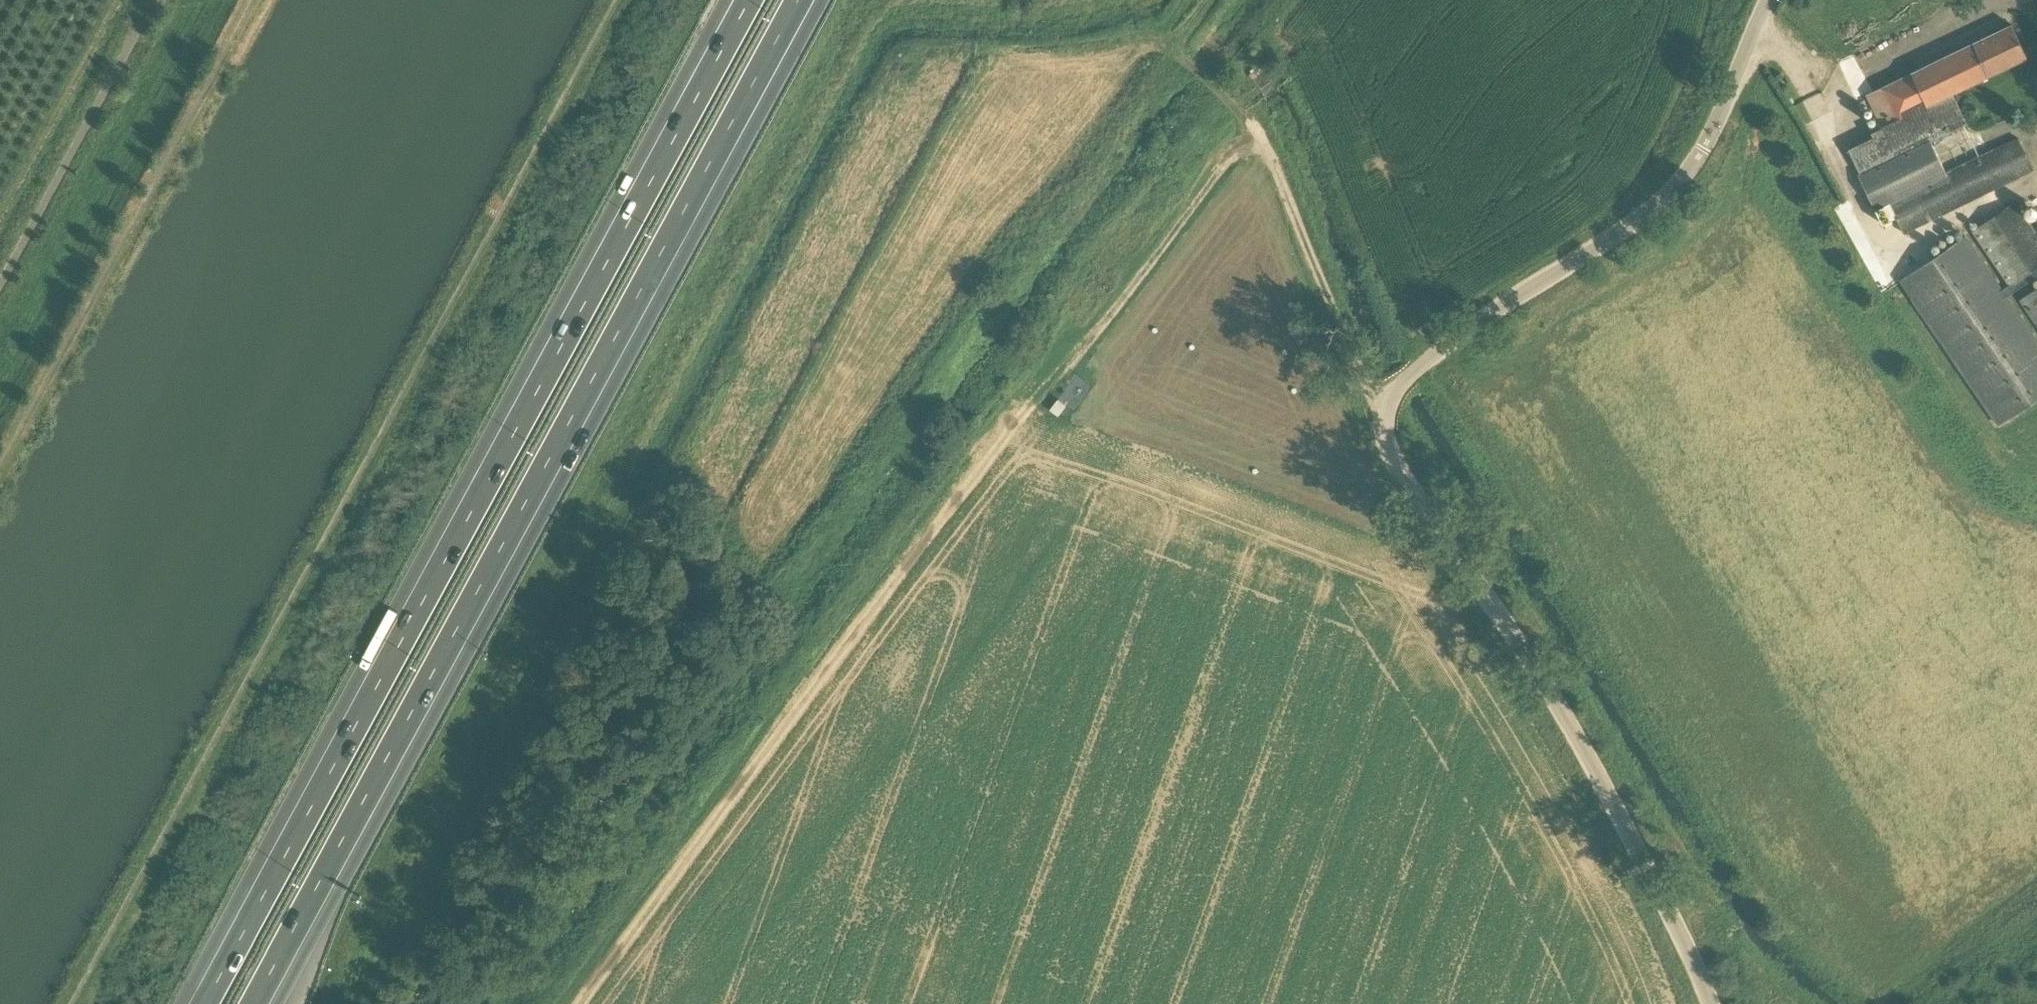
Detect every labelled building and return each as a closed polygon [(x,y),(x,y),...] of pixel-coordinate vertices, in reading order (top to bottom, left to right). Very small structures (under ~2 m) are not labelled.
[(2012,24),(1857,100),(1873,133),(1954,93),(2028,57),(2012,24)] [(1262,75),(1253,80),(1258,89),(1272,81),(1266,72),(1262,75)] [(1954,93),(1873,133),(1887,162),(1861,175),(1877,209),(1891,203),(1905,232),(2035,169),(2020,139),(1948,174),(1932,141),(1968,124),(1954,93)] [(2003,290),(2008,297),(2036,277),(2036,235),(2015,203),(1975,230),(2012,284),(2003,290)] [(2008,297),(2003,290),(1967,236),(1902,281),(2001,425),(2036,401),(2036,338),(2008,297)] [(2022,299),(2036,321),(2036,289),(2022,299)]
